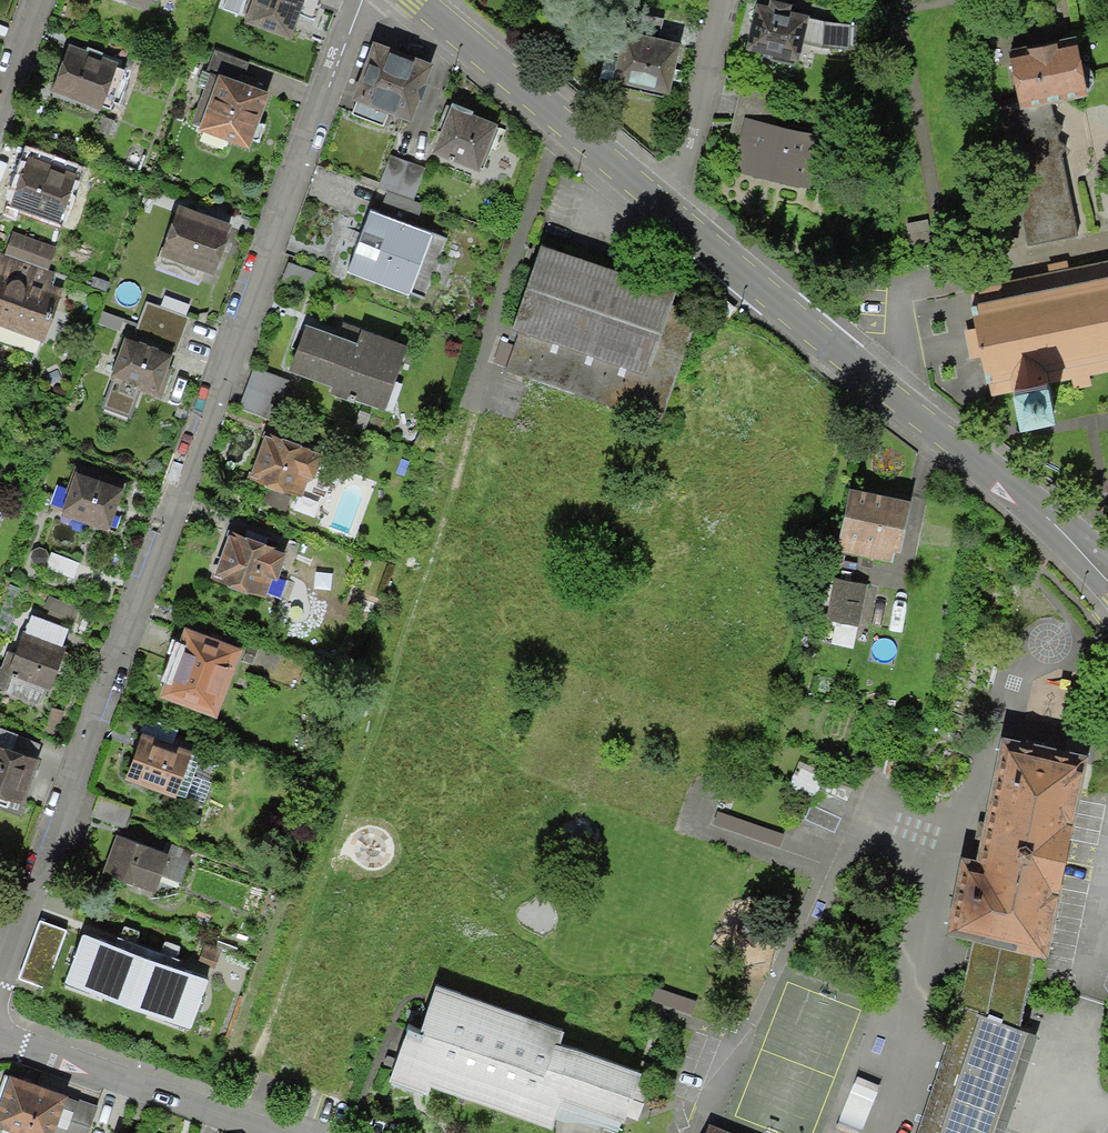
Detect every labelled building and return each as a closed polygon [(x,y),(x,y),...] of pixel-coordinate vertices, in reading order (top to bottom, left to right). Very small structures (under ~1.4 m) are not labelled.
[(247,15),(282,27),(288,10),(311,17),(317,0),(253,0),(247,15)] [(785,10),(786,3),(772,0),(767,0),(766,5),(755,3),(746,43),(772,49),(770,58),(793,64),(804,15),(797,13),(785,10)] [(658,34),(662,16),(635,10),(631,28),(622,26),(610,79),(617,80),(615,86),(660,95),(661,90),(666,91),(678,38),(658,34)] [(1018,106),(1049,100),(1089,92),(1079,36),(1006,50),(1017,100),(1018,106)] [(388,107),(407,114),(425,64),(373,45),(349,112),(382,124),(388,107)] [(110,106),(124,69),(69,49),(56,86),(110,106)] [(258,92),(218,78),(202,126),(206,127),(200,144),(223,152),(228,135),(242,139),(258,92)] [(1049,100),(1018,106),(1017,100),(997,104),(1024,245),(1074,235),(1059,155),(1065,146),(1056,141),(1055,132),(1060,125),(1053,120),(1049,100)] [(783,113),(735,102),(728,131),(743,134),(735,169),(805,186),(817,133),(780,125),(783,113)] [(434,148),(482,167),(497,128),(449,109),(434,148)] [(410,198),(423,167),(390,154),(378,185),(410,198)] [(25,161),(11,200),(51,214),(57,199),(67,203),(73,187),(63,183),(65,176),(25,161)] [(181,209),(165,257),(212,273),(228,225),(181,209)] [(409,291),(430,233),(369,211),(348,269),(409,291)] [(2,253),(46,269),(54,249),(9,233),(2,253)] [(674,287),(535,241),(507,327),(645,373),(674,287)] [(52,276),(0,258),(0,319),(44,335),(59,294),(47,290),(52,276)] [(964,287),(974,341),(984,393),(1010,388),(1016,420),(1054,413),(1048,381),(1107,369),(1107,260),(964,287)] [(189,317),(143,300),(128,338),(167,353),(174,355),(189,317)] [(405,345),(358,327),(352,344),(298,324),(283,364),(337,383),(334,391),(386,410),(397,380),(392,379),(405,345)] [(151,395),(167,353),(128,338),(125,337),(109,379),(151,395)] [(285,380),(254,368),(240,408),(271,419),(285,380)] [(263,435),(250,470),(300,488),(313,453),(263,435)] [(103,527),(118,487),(74,470),(59,510),(103,527)] [(897,549),(907,500),(848,488),(836,548),(888,559),(891,548),(897,549)] [(227,534),(213,571),(261,589),(267,572),(272,573),(279,553),(227,534)] [(78,561),(49,550),(42,567),(71,578),(78,561)] [(865,583),(833,577),(825,617),(857,624),(865,583)] [(47,688),(69,631),(31,616),(24,634),(19,632),(4,671),(47,688)] [(184,636),(164,690),(207,706),(227,652),(184,636)] [(179,794),(194,755),(140,735),(125,774),(179,794)] [(959,935),(970,937),(1035,950),(1046,952),(1063,862),(1068,838),(1075,799),(1085,752),(1069,749),(999,735),(974,858),(958,855),(943,931),(955,934),(959,935)] [(31,759),(0,747),(0,806),(3,807),(8,796),(16,799),(31,759)] [(857,785),(827,771),(806,817),(835,832),(857,785)] [(726,785),(724,784),(712,820),(783,844),(786,833),(733,815),(741,790),(726,785)] [(121,836),(107,874),(149,889),(155,873),(177,881),(185,860),(121,836)] [(67,932),(38,922),(17,980),(45,990),(67,932)] [(208,981),(82,935),(64,985),(190,1030),(208,981)] [(1035,950),(970,937),(968,945),(962,984),(959,1006),(978,1012),(938,1132),(1004,1132),(1036,1034),(1019,1028),(1024,1006),(1035,950)] [(221,951),(204,944),(197,962),(214,968),(221,951)] [(415,1029),(403,1025),(383,1079),(392,1082),(423,1093),(427,1083),(550,1126),(551,1123),(560,1099),(569,1102),(620,1120),(622,1114),(638,1068),(554,1039),(558,1027),(431,983),(415,1029)] [(915,1132),(938,1132),(978,1012),(959,1006),(946,1043),(915,1132)] [(6,1076),(0,1094),(0,1124),(8,1127),(5,1132),(61,1132),(73,1100),(6,1076)] [(551,1123),(552,1123),(557,1123),(558,1120),(564,1120),(593,1120),(606,1124),(608,1125),(618,1129),(620,1126),(621,1123),(624,1115),(622,1114),(620,1120),(560,1099),(551,1123)]
